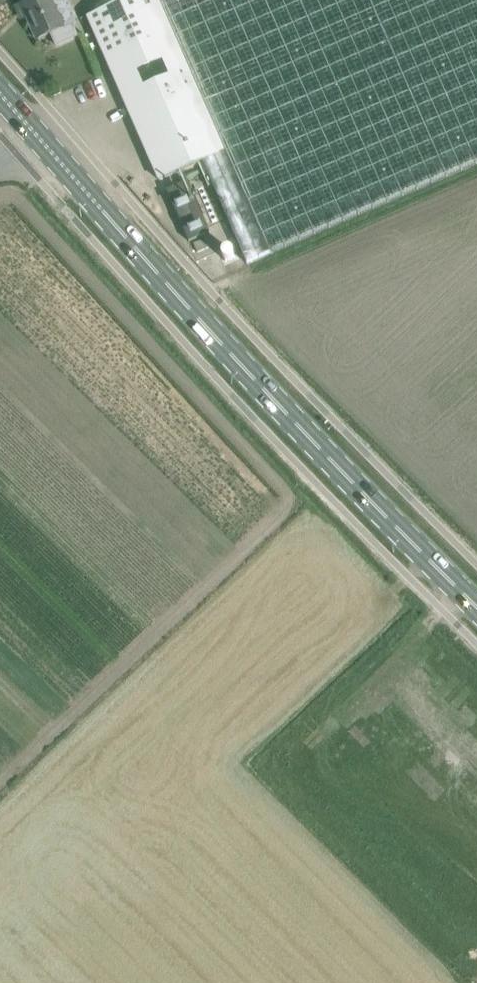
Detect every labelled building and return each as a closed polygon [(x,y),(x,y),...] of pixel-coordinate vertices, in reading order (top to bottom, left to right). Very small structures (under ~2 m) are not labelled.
[(16,7),(16,8),(23,5),(38,39),(51,33),(57,45),(78,36),(72,24),(78,21),(68,0),(31,0),(16,7)] [(89,16),(160,180),(203,161),(228,150),(162,0),(126,0),(89,16)] [(228,150),(203,161),(247,262),(476,162),(476,0),(162,0),(228,150)] [(197,165),(185,170),(216,241),(228,236),(197,165)] [(188,181),(168,190),(190,241),(210,233),(188,181)]
